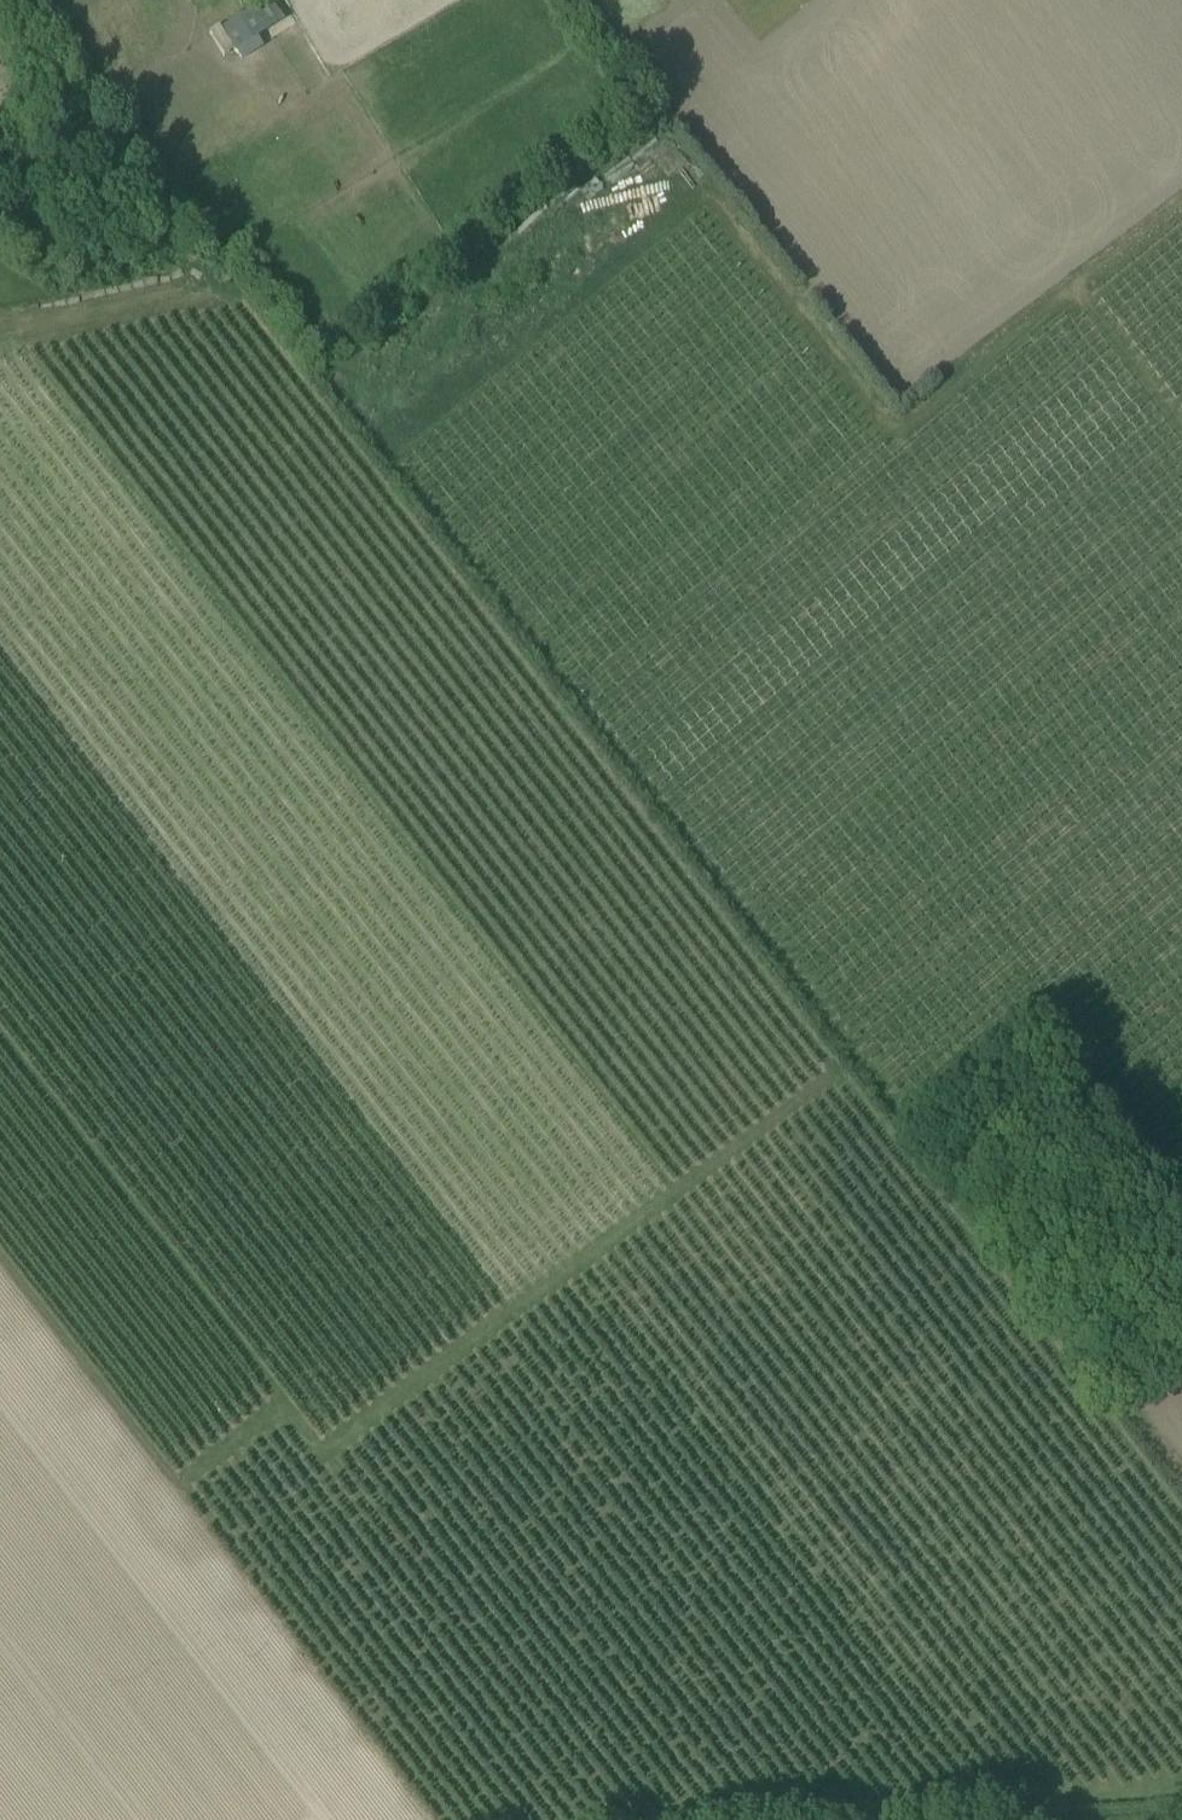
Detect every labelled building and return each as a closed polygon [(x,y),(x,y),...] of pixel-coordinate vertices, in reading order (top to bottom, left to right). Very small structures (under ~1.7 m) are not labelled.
[(209,32),(224,56),(234,50),(235,53),(283,22),(269,0),(266,0),(220,29),(218,27),(209,32)]
